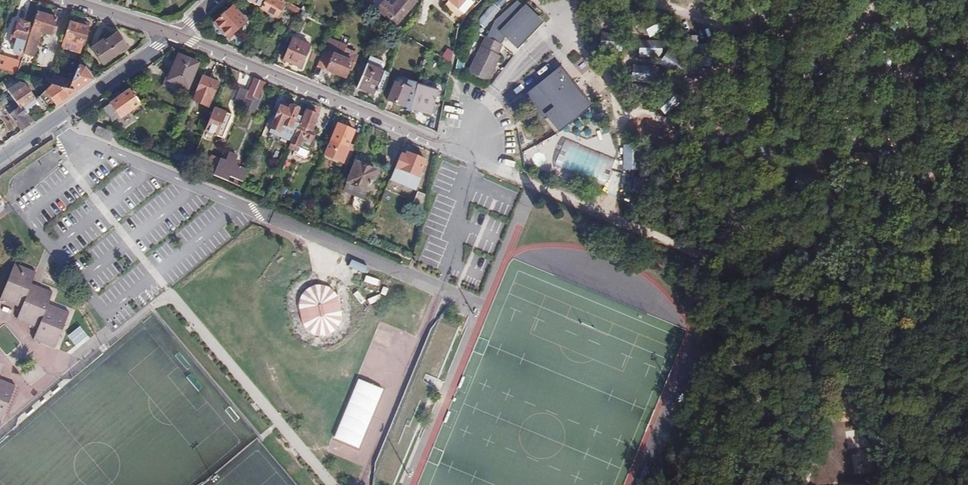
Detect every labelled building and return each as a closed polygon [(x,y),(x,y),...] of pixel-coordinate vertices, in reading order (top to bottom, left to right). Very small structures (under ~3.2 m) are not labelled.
[(287,2),(284,0),(252,0),(252,1),(263,8),(262,9),(277,18),(287,2)] [(368,3),(375,8),(383,0),(371,0),(368,3)] [(384,0),(383,0),(375,8),(396,26),(415,3),(411,0),(397,0),(391,6),(384,0)] [(464,13),(473,3),(470,0),(448,0),(464,13)] [(486,37),(488,37),(504,46),(515,55),(548,20),(529,0),(518,0),(493,20),(486,37)] [(491,3),(475,21),(483,28),(499,9),(491,3)] [(233,7),(216,21),(229,36),(246,22),(233,7)] [(37,11),(24,52),(34,55),(42,30),(52,33),(57,18),(37,11)] [(71,22),(66,36),(64,42),(82,47),(90,23),(81,20),(80,24),(71,22)] [(17,38),(13,50),(22,52),(30,26),(18,22),(13,37),(17,38)] [(655,23),(643,28),(647,36),(659,31),(655,23)] [(104,39),(92,47),(104,63),(127,47),(116,33),(105,40),(104,39)] [(64,35),(60,47),(80,54),(82,47),(64,42),(66,36),(64,35)] [(488,37),(470,72),(488,81),(501,58),(498,57),(504,46),(488,37)] [(292,38),(283,60),(300,68),(310,46),(292,38)] [(637,39),(637,56),(660,56),(660,39),(637,39)] [(324,49),(317,66),(345,79),(350,67),(352,68),(355,60),(354,59),(355,55),(336,47),(333,53),(324,49)] [(441,58),(451,64),(454,51),(447,48),(441,58)] [(17,72),(21,60),(0,54),(0,67),(17,72)] [(177,55),(167,80),(188,89),(198,64),(177,55)] [(660,56),(658,63),(670,65),(672,59),(660,56)] [(370,57),(357,87),(375,95),(384,71),(382,71),(385,64),(370,57)] [(629,80),(652,82),(653,65),(630,64),(629,80)] [(77,68),(68,88),(77,91),(94,79),(86,67),(79,65),(77,68)] [(551,73),(523,95),(555,135),(592,105),(560,66),(551,73)] [(64,87),(68,88),(77,68),(73,67),(64,87)] [(201,76),(191,98),(199,101),(203,101),(205,96),(211,98),(217,82),(201,76)] [(264,82),(254,77),(248,91),(241,107),(255,112),(259,102),(256,101),(257,99),(264,82)] [(50,110),(40,97),(38,96),(27,81),(22,80),(10,89),(13,93),(22,105),(23,107),(32,101),(35,105),(42,116),(50,110)] [(77,91),(68,88),(64,87),(52,83),(46,90),(58,104),(77,91)] [(395,83),(388,100),(403,106),(410,90),(395,83)] [(438,105),(430,101),(427,100),(429,95),(432,87),(424,83),(412,110),(424,115),(425,111),(433,115),(438,105)] [(0,90),(0,92),(4,98),(10,93),(6,87),(0,90)] [(232,103),(241,107),(248,91),(239,88),(232,103)] [(129,90),(102,109),(111,120),(119,115),(120,116),(139,103),(129,90)] [(22,105),(13,93),(7,97),(16,110),(22,105)] [(208,105),(211,98),(205,96),(203,101),(199,101),(208,105)] [(668,98),(658,108),(663,114),(674,104),(668,98)] [(32,101),(23,107),(26,111),(35,105),(32,101)] [(282,102),(275,119),(283,122),(282,125),(290,128),(295,118),(299,108),(290,104),(289,105),(282,102)] [(288,147),(295,150),(299,147),(310,152),(314,142),(312,141),(315,132),(311,130),(320,108),(307,103),(300,120),(295,130),(291,141),(288,147)] [(10,114),(22,130),(34,122),(26,111),(23,107),(22,105),(16,110),(10,114)] [(213,109),(203,132),(216,137),(218,132),(219,131),(220,131),(222,131),(229,116),(213,109)] [(300,120),(295,118),(290,128),(295,130),(300,120)] [(283,122),(275,119),(270,132),(291,141),(295,130),(290,128),(282,125),(283,122)] [(337,123),(323,155),(325,156),(326,159),(337,163),(339,162),(346,164),(354,145),(349,142),(355,130),(337,123)] [(116,134),(100,127),(95,137),(111,145),(116,134)] [(170,149),(167,155),(190,165),(192,158),(170,149)] [(402,150),(390,177),(411,186),(405,205),(415,209),(416,207),(421,210),(424,194),(415,192),(418,183),(421,175),(419,173),(425,160),(402,150)] [(230,152),(226,162),(238,167),(241,161),(237,159),(238,155),(230,152)] [(205,171),(213,175),(220,159),(211,155),(205,171)] [(242,181),(242,180),(246,171),(238,167),(226,162),(220,159),(213,175),(227,181),(230,176),(242,181)] [(354,162),(345,182),(366,191),(374,170),(364,165),(364,162),(358,160),(357,162),(354,162)] [(240,186),(247,189),(250,183),(242,180),(242,181),(240,186)] [(363,273),(366,266),(350,259),(347,266),(363,273)] [(53,350),(67,314),(45,306),(50,293),(31,285),(36,273),(10,263),(0,289),(0,303),(20,310),(15,323),(36,331),(32,342),(53,350)] [(365,276),(363,282),(378,285),(379,279),(365,276)] [(344,328),(332,282),(295,292),(306,338),(344,328)] [(79,325),(66,335),(75,346),(87,336),(79,325)] [(13,388),(0,383),(0,421),(13,388)]
